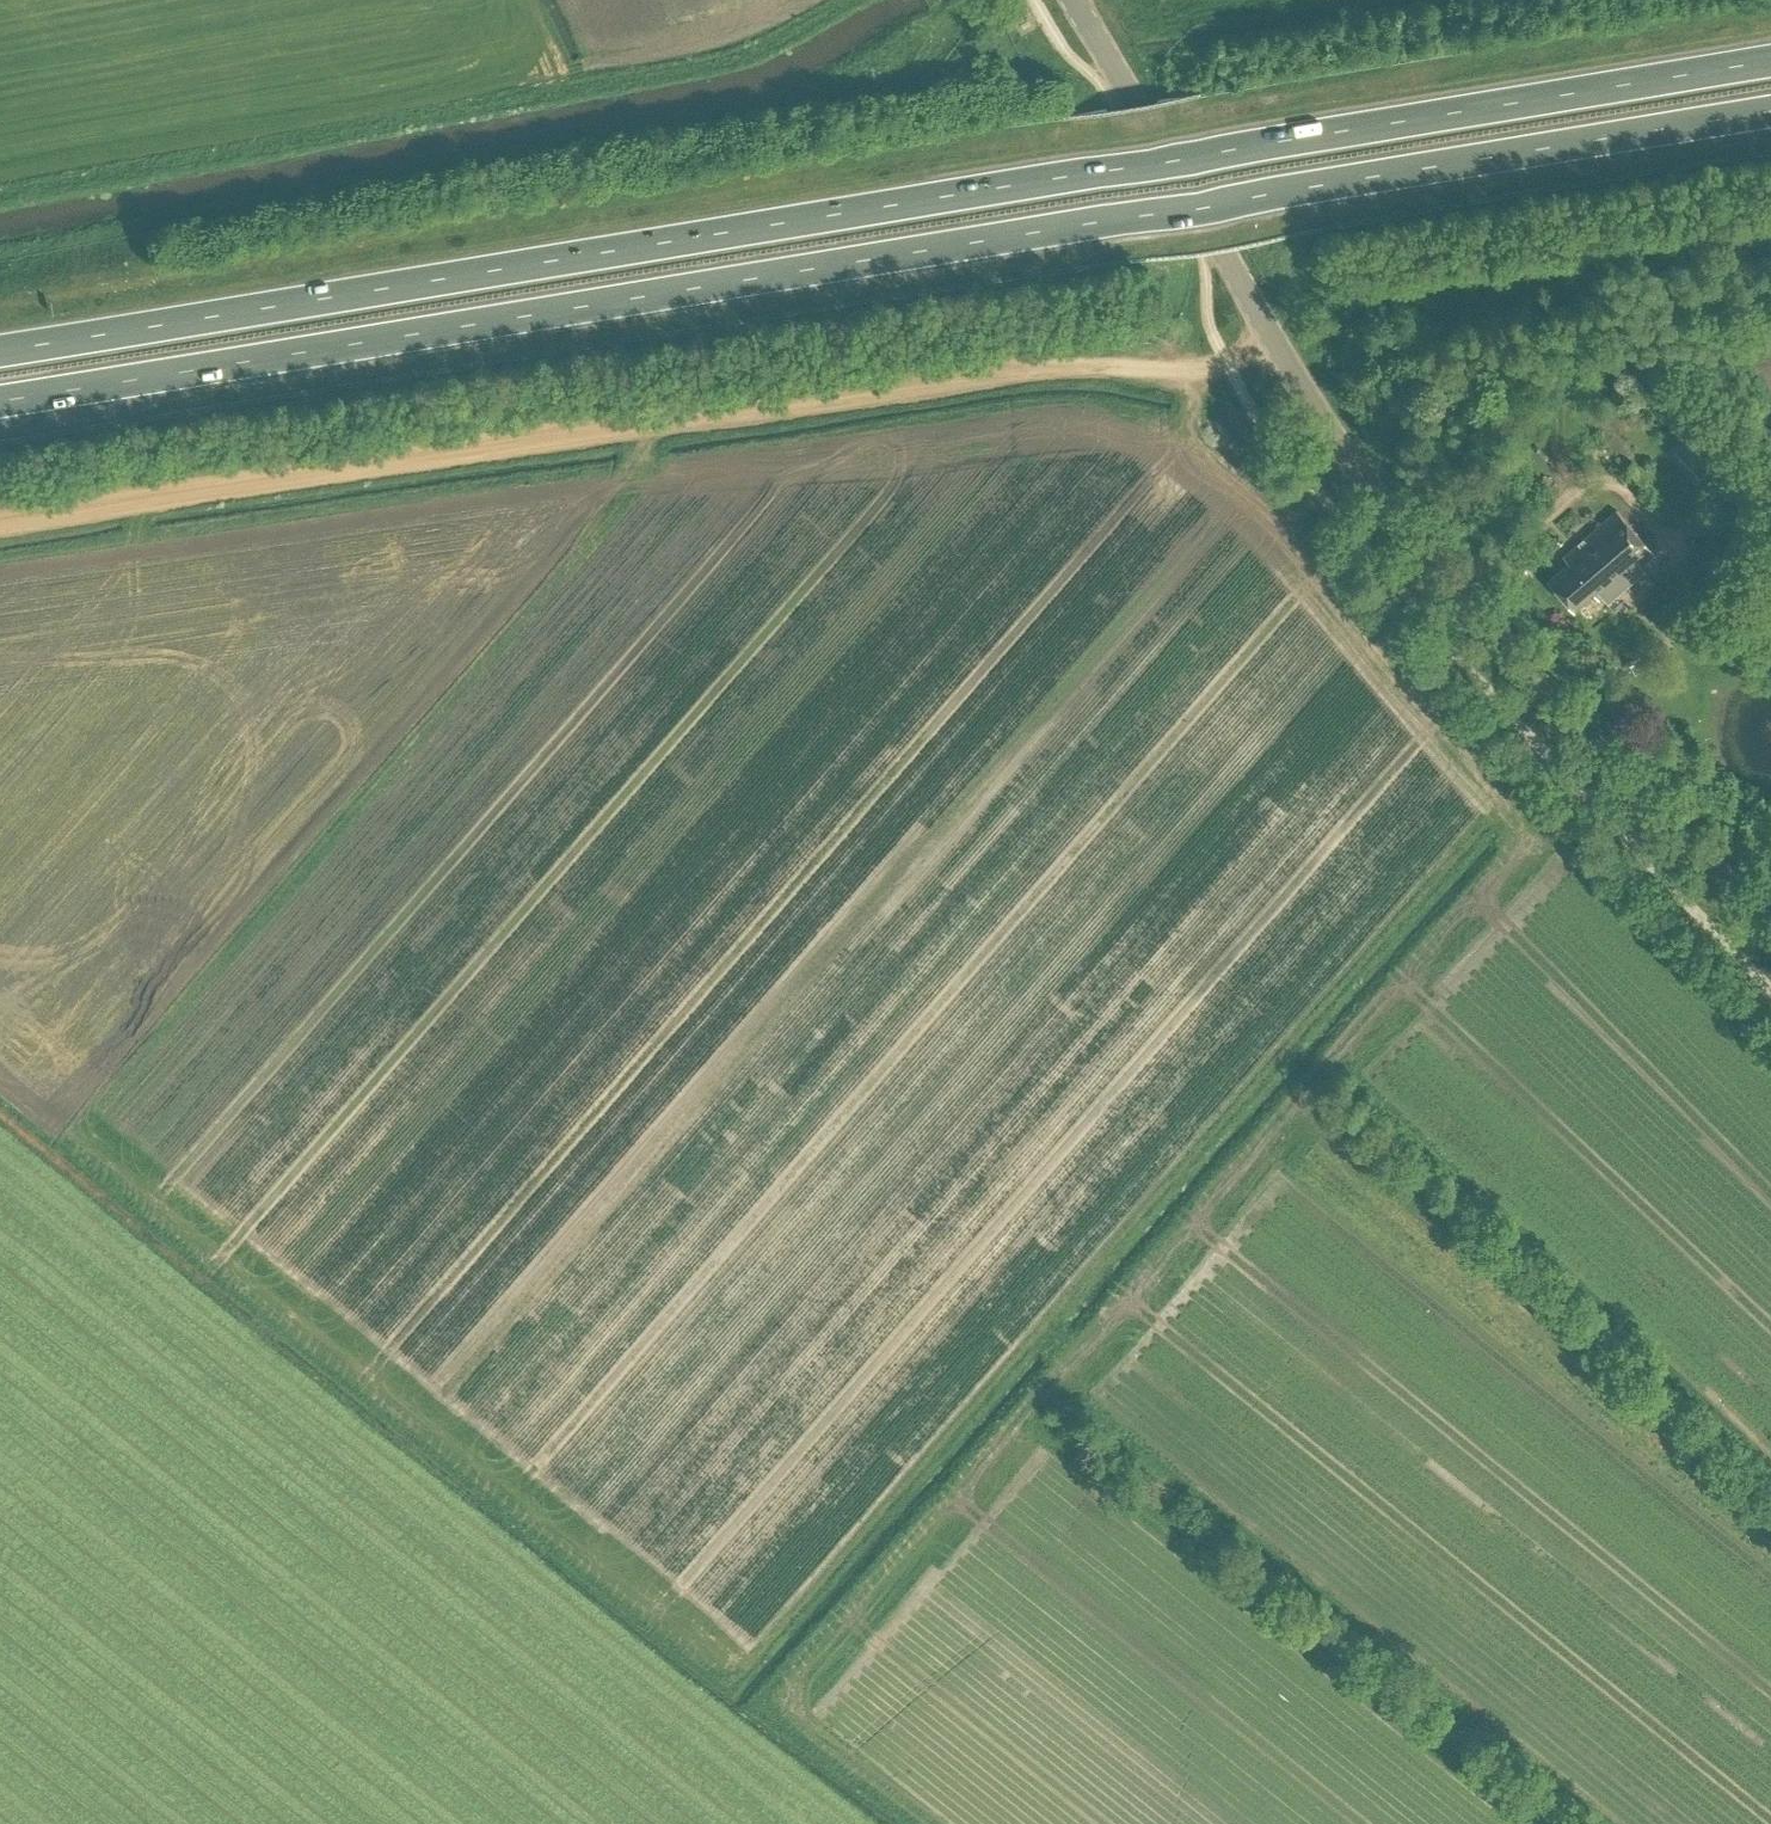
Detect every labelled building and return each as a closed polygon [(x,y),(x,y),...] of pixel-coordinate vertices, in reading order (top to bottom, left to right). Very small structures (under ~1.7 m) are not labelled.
[(1562,555),(1567,563),(1548,579),(1573,609),(1592,592),(1598,599),(1651,553),(1614,510),(1562,555)] [(1554,538),(1545,546),(1553,555),(1562,546),(1554,538)] [(1743,554),(1754,564),(1768,549),(1756,539),(1743,554)] [(1684,610),(1714,577),(1724,586),(1740,568),(1715,545),(1702,560),(1694,553),(1662,590),(1684,610)] [(1626,612),(1643,612),(1643,595),(1625,595),(1626,612)]
